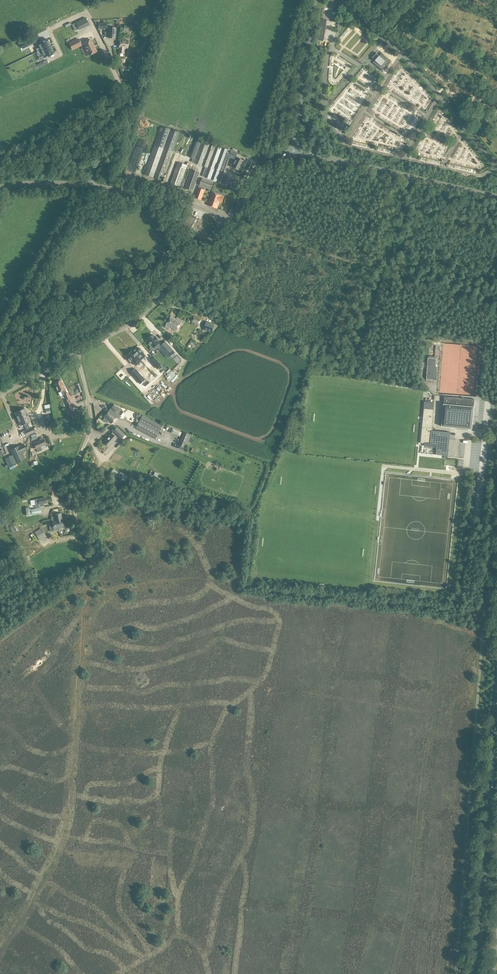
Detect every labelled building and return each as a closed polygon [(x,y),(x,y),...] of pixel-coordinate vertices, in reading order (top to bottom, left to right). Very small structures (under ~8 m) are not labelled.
[(326,20),(320,19),(317,39),(323,40),(326,20)] [(399,21),(396,26),(400,29),(404,24),(399,21)] [(109,27),(108,37),(116,38),(116,27),(109,27)] [(33,43),(31,37),(24,41),(27,46),(33,43)] [(79,37),(70,41),(73,47),(82,43),(79,37)] [(50,46),(47,39),(38,43),(40,47),(36,49),(38,52),(50,46)] [(91,39),(83,43),(89,55),(96,51),(91,39)] [(119,54),(124,54),(125,48),(128,49),(128,41),(120,40),(119,54)] [(39,55),(43,53),(44,57),(53,52),(50,46),(38,52),(39,55)] [(372,58),(375,61),(373,63),(382,71),(390,62),(381,54),(379,56),(376,53),(372,58)] [(161,126),(144,174),(163,181),(180,133),(161,126)] [(194,163),(202,141),(196,139),(189,157),(193,159),(192,162),(194,163)] [(202,141),(194,163),(208,168),(204,177),(225,184),(228,175),(220,172),(221,168),(225,169),(231,154),(236,157),(238,153),(229,149),(228,150),(203,140),(202,141)] [(236,160),(235,159),(231,166),(239,170),(240,170),(239,170),(242,164),(243,164),(244,161),(237,157),(236,160)] [(186,169),(177,166),(170,183),(183,188),(186,179),(183,178),(186,169)] [(199,172),(192,169),(185,189),(193,191),(199,172)] [(200,186),(211,190),(214,182),(202,178),(200,186)] [(198,188),(199,188),(195,198),(201,200),(205,188),(199,186),(198,188)] [(222,202),(224,197),(212,192),(208,205),(217,208),(220,201),(222,202)] [(193,232),(200,220),(185,212),(179,225),(193,232)] [(182,322),(172,316),(166,325),(177,331),(182,322)] [(194,316),(192,321),(197,323),(197,324),(199,325),(201,319),(194,316)] [(139,334),(150,326),(146,321),(135,329),(139,334)] [(203,330),(211,333),(214,325),(206,322),(203,330)] [(150,335),(147,337),(148,338),(147,340),(150,343),(149,344),(151,347),(152,346),(155,349),(161,344),(158,340),(158,339),(156,337),(155,337),(153,334),(151,336),(150,335)] [(173,350),(165,341),(159,347),(167,356),(173,350)] [(148,346),(145,348),(156,359),(158,357),(148,346)] [(127,355),(128,356),(127,357),(131,361),(132,360),(135,363),(136,364),(139,362),(138,360),(140,358),(141,359),(145,355),(144,354),(144,353),(139,347),(134,351),(133,350),(127,355)] [(183,351),(188,356),(192,352),(187,347),(183,351)] [(151,362),(157,368),(161,365),(155,358),(151,362)] [(428,358),(427,378),(427,379),(437,380),(437,366),(436,366),(436,359),(428,358)] [(163,371),(168,377),(173,371),(168,366),(163,371)] [(144,380),(135,370),(130,374),(140,384),(144,380)] [(58,392),(61,391),(63,395),(66,400),(65,401),(68,407),(66,409),(67,412),(74,409),(69,399),(70,398),(68,392),(67,393),(61,380),(54,384),(58,392)] [(472,429),(474,399),(445,396),(441,426),(472,429)] [(450,432),(432,430),(434,403),(424,402),(421,443),(437,444),(436,455),(448,456),(450,432)] [(111,410),(109,411),(117,417),(119,419),(121,416),(120,416),(124,412),(118,407),(117,408),(114,405),(113,406),(112,406),(110,408),(111,409),(110,409),(111,410)] [(25,408),(20,411),(25,423),(30,420),(25,408)] [(79,410),(70,414),(72,420),(82,416),(79,410)] [(20,425),(25,423),(20,411),(15,413),(20,425)] [(117,417),(109,411),(104,417),(105,418),(103,421),(107,423),(109,421),(112,424),(117,417)] [(143,416),(135,428),(155,439),(162,426),(143,416)] [(66,421),(58,422),(59,431),(67,430),(66,421)] [(117,427),(113,431),(121,439),(125,435),(117,427)] [(177,442),(184,445),(190,431),(182,428),(177,442)] [(111,434),(107,439),(104,442),(109,447),(116,439),(111,434)] [(43,439),(42,438),(40,439),(40,440),(34,443),(35,446),(33,447),(34,449),(46,444),(43,439)] [(26,451),(23,444),(10,450),(16,463),(25,459),(22,453),(26,451)] [(116,478),(117,476),(120,473),(119,472),(114,469),(110,473),(116,478)] [(129,476),(123,473),(120,479),(126,482),(129,476)] [(52,495),(58,494),(56,486),(49,488),(50,490),(51,490),(52,495)] [(35,508),(44,506),(44,504),(47,503),(45,497),(37,499),(34,500),(35,508)] [(10,506),(5,510),(10,515),(15,512),(10,506)] [(26,516),(41,514),(40,507),(29,509),(29,507),(25,508),(26,516)] [(51,517),(52,521),(52,524),(49,524),(50,532),(58,530),(58,529),(63,528),(61,514),(54,515),(54,517),(51,517)] [(16,522),(10,525),(11,527),(9,528),(13,534),(17,531),(15,526),(17,525),(16,522)] [(34,528),(37,537),(44,535),(41,526),(34,528)] [(44,534),(38,538),(41,543),(47,539),(44,534)]
